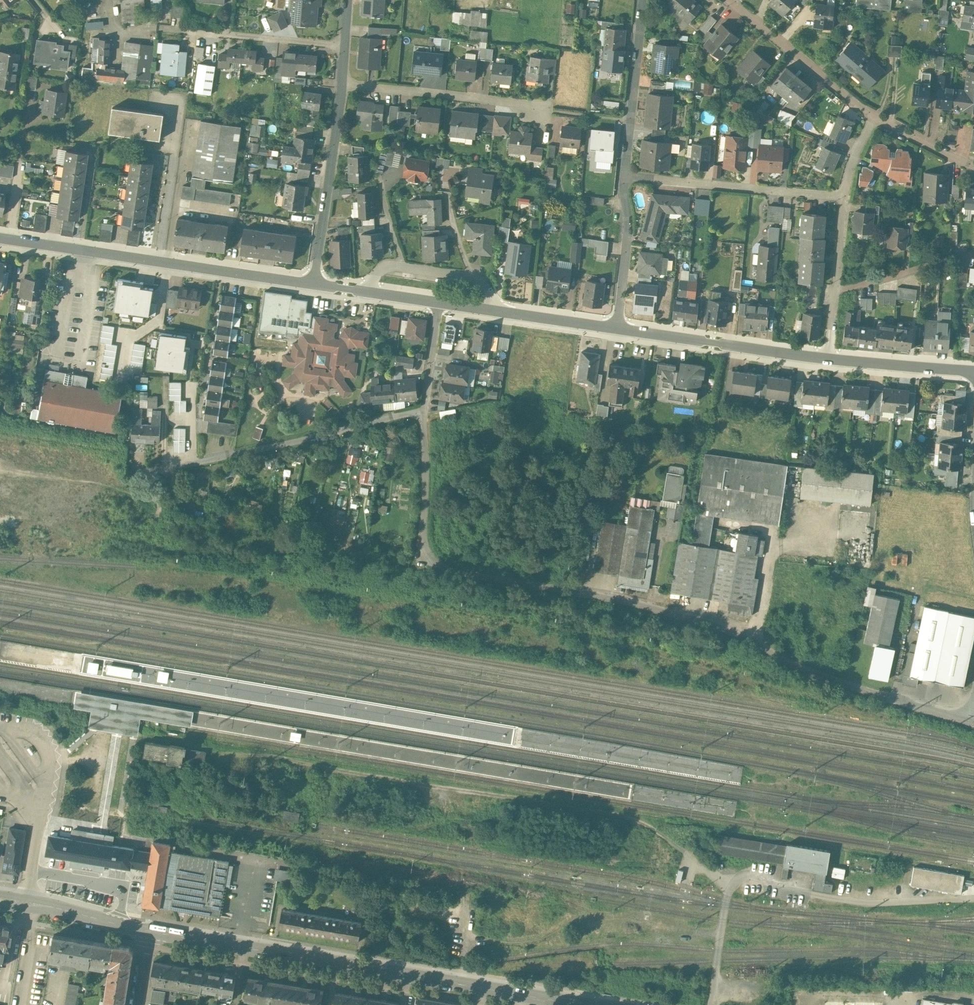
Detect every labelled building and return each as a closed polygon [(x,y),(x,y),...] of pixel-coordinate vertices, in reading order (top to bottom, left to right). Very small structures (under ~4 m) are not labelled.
[(124,0),(124,22),(147,21),(146,0),(136,0),(124,0)] [(275,8),(285,9),(286,7),(290,7),(290,0),(276,0),(275,8)] [(290,7),(289,11),(293,11),(292,24),(301,24),(303,0),(290,0),(290,7)] [(301,24),(316,25),(317,5),(321,6),(321,0),(303,0),(301,24)] [(362,15),(372,16),(384,17),(384,16),(380,16),(381,2),(383,2),(384,0),(363,0),(362,15)] [(694,0),(682,0),(676,7),(672,12),(682,20),(685,17),(690,21),(702,6),(694,0)] [(769,2),(784,15),(797,0),(771,0),(769,2)] [(857,7),(874,8),(874,0),(858,0),(857,7)] [(874,8),(890,10),(891,0),(874,0),(874,8)] [(904,11),(920,13),(921,0),(905,0),(904,11)] [(185,6),(173,4),(171,16),(183,18),(185,6)] [(834,6),(816,4),(814,20),(815,20),(814,26),(832,28),(832,22),(834,6)] [(970,6),(965,6),(964,13),(973,15),(973,7),(970,6)] [(471,13),(453,11),(452,29),(469,30),(470,25),(486,27),(487,13),(480,12),(480,11),(471,10),(471,13)] [(947,11),(940,10),(939,17),(948,18),(949,11),(947,11)] [(288,26),(281,11),(268,17),(274,32),(288,26)] [(964,13),(962,21),(970,22),(973,21),(973,15),(964,13)] [(712,15),(702,26),(708,31),(717,19),(712,15)] [(101,19),(84,20),(84,28),(102,27),(101,19)] [(848,21),(840,21),(839,32),(846,33),(848,21)] [(705,44),(721,58),(738,37),(722,23),(713,34),(705,44)] [(604,48),(624,50),(626,29),(617,28),(607,27),(604,48)] [(488,32),(470,30),(469,40),(487,42),(488,32)] [(708,31),(700,40),(705,44),(713,34),(708,31)] [(110,40),(98,38),(98,37),(93,37),(90,66),(104,67),(104,64),(106,65),(106,62),(108,62),(110,40)] [(368,37),(361,37),(359,67),(377,68),(378,48),(381,48),(382,38),(368,37)] [(451,38),(442,37),(440,49),(450,50),(451,38)] [(55,43),(37,40),(34,62),(43,63),(44,60),(52,62),(51,66),(66,69),(68,57),(69,52),(68,52),(60,50),(60,47),(62,48),(62,45),(54,44),(55,43)] [(141,43),(125,42),(123,69),(104,67),(90,66),(90,67),(82,66),(81,77),(150,85),(151,80),(137,79),(141,43)] [(180,44),(163,42),(160,73),(185,75),(187,57),(179,57),(180,44)] [(154,45),(141,43),(137,79),(151,80),(154,45)] [(678,46),(654,43),(654,44),(657,45),(656,53),(653,52),(653,53),(654,53),(652,70),(669,72),(670,55),(677,56),(678,46)] [(77,45),(69,44),(68,52),(69,52),(68,57),(75,58),(77,45)] [(867,57),(852,44),(839,59),(846,65),(848,62),(856,69),(867,57)] [(205,47),(196,46),(194,59),(203,60),(205,47)] [(486,48),(479,47),(478,59),(485,60),(486,48)] [(968,47),(966,59),(973,60),(973,48),(968,47)] [(624,50),(604,48),(602,69),(621,71),(624,50)] [(243,50),(229,49),(228,54),(220,54),(219,66),(230,67),(231,61),(234,61),(242,62),(243,50)] [(257,51),(243,50),(242,62),(253,62),(252,69),(263,70),(264,58),(256,57),(257,51)] [(755,50),(739,70),(747,77),(749,75),(755,79),(755,80),(761,73),(769,63),(755,50)] [(10,52),(0,51),(0,69),(17,71),(17,70),(14,70),(15,62),(18,63),(19,54),(20,53),(19,53),(18,54),(10,52)] [(935,51),(927,51),(926,60),(934,61),(935,55),(935,51)] [(298,53),(284,52),(284,58),(282,74),(283,74),(295,76),(296,69),(297,55),(298,55),(298,53)] [(442,54),(430,53),(429,54),(416,53),(415,61),(413,61),(412,73),(413,73),(413,71),(428,73),(427,74),(440,75),(440,76),(441,76),(443,54),(442,54)] [(298,55),(297,55),(296,69),(309,70),(309,73),(316,74),(318,57),(298,55)] [(935,55),(934,61),(934,64),(936,64),(935,69),(943,70),(944,57),(935,55)] [(551,59),(530,56),(529,66),(528,65),(526,79),(548,82),(549,73),(551,59)] [(277,57),(274,82),(282,82),(283,74),(282,74),(284,58),(277,57)] [(881,70),(867,57),(856,69),(864,76),(862,79),(868,85),(881,70)] [(476,62),(457,60),(455,77),(475,79),(476,62)] [(513,65),(493,63),(491,81),(500,82),(500,81),(511,82),(513,65)] [(787,67),(772,84),(785,95),(799,78),(787,67)] [(0,69),(0,87),(6,87),(6,86),(14,87),(14,89),(15,89),(15,88),(16,79),(13,79),(14,71),(17,71),(0,69)] [(954,70),(946,69),(945,76),(950,77),(953,77),(954,70)] [(968,71),(965,91),(953,90),(951,107),(964,109),(963,109),(973,110),(973,72),(968,71)] [(931,73),(922,72),(921,83),(921,89),(914,88),(913,103),(927,104),(931,73)] [(761,73),(755,80),(755,79),(752,83),(757,87),(765,77),(761,73)] [(37,77),(26,76),(24,88),(35,90),(37,77)] [(945,76),(941,76),(937,106),(951,107),(953,90),(953,89),(949,88),(950,77),(945,76)] [(812,88),(799,78),(785,95),(797,105),(812,88)] [(668,82),(651,80),(650,87),(667,89),(668,82)] [(302,85),(289,83),(288,92),(301,94),(302,85)] [(56,92),(46,90),(45,101),(40,101),(39,110),(44,110),(43,113),(44,114),(44,111),(61,113),(61,116),(62,116),(65,93),(61,92),(60,94),(56,94),(56,92)] [(322,94),(304,92),(302,107),(311,108),(309,119),(318,120),(319,109),(320,109),(322,94)] [(672,96),(649,93),(647,105),(650,106),(648,125),(653,126),(666,127),(669,128),(669,127),(666,126),(668,113),(671,113),(672,96)] [(766,99),(757,110),(763,113),(770,103),(766,99)] [(373,102),(358,101),(357,118),(358,119),(362,119),(362,128),(375,129),(376,119),(382,120),(384,105),(373,104),(373,102)] [(164,112),(114,105),(110,131),(160,138),(164,112)] [(398,106),(391,106),(389,124),(397,125),(397,124),(398,110),(398,106)] [(796,115),(775,106),(768,115),(791,125),(792,120),(796,115)] [(440,109),(419,107),(417,127),(428,128),(428,131),(438,132),(440,109)] [(411,112),(398,110),(397,124),(410,126),(411,112)] [(479,114),(465,112),(465,116),(453,114),(453,111),(452,111),(450,135),(451,135),(451,139),(465,140),(466,137),(475,138),(476,130),(477,130),(479,114)] [(494,115),(482,114),(480,130),(481,130),(481,129),(492,130),(492,131),(494,115)] [(511,117),(494,115),(492,131),(492,133),(501,134),(501,132),(509,133),(511,117)] [(855,121),(840,115),(831,135),(831,136),(838,139),(845,142),(855,121)] [(242,126),(201,120),(197,149),(238,155),(242,126)] [(259,125),(252,124),(251,134),(264,136),(265,126),(259,125)] [(314,127),(298,124),(297,131),(313,133),(314,127)] [(522,127),(520,128),(519,132),(511,131),(509,151),(519,152),(519,149),(530,150),(529,154),(530,154),(532,134),(528,133),(529,129),(527,127),(522,127)] [(580,129),(563,127),(561,144),(578,146),(580,129)] [(762,128),(755,128),(755,129),(753,147),(759,148),(760,145),(762,128)] [(614,131),(592,129),(590,147),(591,148),(591,149),(596,149),(595,159),(612,161),(613,148),(612,148),(614,131)] [(755,129),(748,129),(748,138),(747,146),(753,147),(755,129)] [(665,133),(652,132),(651,138),(665,140),(665,133)] [(838,139),(831,136),(831,135),(826,133),(824,139),(836,144),(838,139)] [(315,139),(296,136),(294,147),(284,146),(282,161),(293,162),(293,158),(311,161),(315,139)] [(748,138),(727,136),(724,167),(744,169),(747,146),(748,138)] [(836,144),(824,139),(821,145),(825,147),(833,150),(836,144)] [(249,140),(247,150),(257,152),(259,142),(249,140)] [(671,143),(645,140),(644,153),(642,153),(641,166),(668,169),(670,152),(673,152),(674,143),(671,143)] [(709,145),(694,143),(693,156),(692,168),(707,170),(709,145)] [(883,144),(876,143),(873,149),(872,149),(870,162),(887,172),(892,160),(892,157),(889,156),(890,149),(887,148),(887,146),(883,144)] [(365,146),(351,145),(352,156),(365,155),(365,146)] [(760,145),(759,148),(757,169),(769,170),(772,146),(760,145)] [(783,147),(772,146),(769,170),(781,171),(783,147)] [(543,148),(536,147),(535,160),(541,161),(543,148)] [(833,150),(825,147),(817,166),(831,172),(840,153),(833,150)] [(902,149),(898,148),(895,152),(895,157),(892,157),(892,160),(887,172),(886,174),(899,182),(905,182),(905,186),(911,187),(913,171),(910,171),(911,158),(910,157),(908,151),(903,151),(902,149)] [(238,155),(197,149),(193,177),(207,179),(234,183),(238,155)] [(87,153),(66,150),(64,164),(85,167),(87,153)] [(396,152),(388,150),(387,156),(385,164),(392,166),(396,152)] [(387,156),(381,154),(377,172),(383,173),(385,164),(387,156)] [(352,156),(349,156),(350,182),(368,180),(367,155),(365,155),(352,156)] [(448,169),(449,158),(436,156),(435,167),(448,169)] [(429,162),(407,158),(404,175),(411,176),(410,179),(419,181),(419,178),(426,179),(429,162)] [(153,163),(132,160),(130,173),(151,176),(153,163)] [(311,164),(299,162),(298,173),(309,175),(311,164)] [(0,164),(0,176),(12,177),(13,166),(0,164)] [(85,167),(64,164),(62,176),(83,179),(85,167)] [(722,165),(714,165),(713,176),(720,177),(722,165)] [(493,176),(482,175),(482,170),(470,168),(470,167),(469,167),(467,182),(469,183),(468,193),(466,193),(465,194),(480,196),(479,202),(480,202),(481,199),(490,200),(493,176)] [(867,167),(863,167),(862,173),(860,173),(859,184),(867,185),(873,174),(873,171),(867,167)] [(257,174),(245,172),(244,180),(256,182),(257,174)] [(298,173),(291,172),(290,179),(308,182),(309,175),(298,173)] [(943,173),(926,172),(925,197),(935,198),(935,201),(945,201),(946,201),(947,193),(947,181),(943,181),(943,173)] [(151,176),(130,173),(129,186),(150,189),(151,176)] [(83,179),(62,176),(60,189),(81,192),(83,179)] [(193,177),(192,187),(205,189),(207,179),(193,177)] [(556,188),(557,180),(547,179),(546,190),(552,191),(552,188),(556,188)] [(308,187),(287,184),(284,207),(302,209),(305,194),(307,194),(308,187)] [(192,187),(184,185),(182,198),(230,205),(232,193),(205,189),(192,187)] [(150,189),(129,186),(127,199),(148,202),(150,189)] [(967,188),(965,207),(973,208),(973,188),(967,188)] [(81,192),(60,189),(58,202),(79,205),(81,192)] [(373,192),(357,193),(359,217),(374,217),(373,192)] [(676,197),(653,194),(642,237),(658,241),(665,213),(664,212),(665,207),(674,208),(676,197)] [(682,199),(676,198),(677,197),(676,197),(674,208),(674,212),(681,213),(681,210),(683,198),(682,197),(682,199)] [(694,197),(694,213),(707,213),(708,197),(694,197)] [(690,198),(683,198),(681,210),(688,211),(690,198)] [(148,202),(127,199),(125,212),(146,215),(148,202)] [(440,199),(410,201),(410,213),(428,212),(429,223),(429,224),(434,224),(441,223),(440,199)] [(79,205),(58,202),(56,215),(63,216),(75,218),(77,218),(79,205)] [(879,206),(866,204),(865,212),(873,213),(879,214),(879,206)] [(784,207),(768,205),(767,221),(783,223),(783,218),(784,207)] [(865,212),(855,211),(855,215),(853,217),(852,219),(854,222),(853,231),(862,232),(864,235),(868,235),(871,232),(873,213),(865,212)] [(48,214),(36,212),(35,219),(47,220),(48,214)] [(146,215),(125,212),(123,225),(130,226),(142,228),(144,228),(146,215)] [(825,215),(803,213),(801,236),(802,236),(823,238),(825,215)] [(75,218),(63,216),(62,223),(74,225),(75,218)] [(20,223),(28,226),(30,220),(22,217),(20,223)] [(200,247),(203,223),(192,222),(192,220),(179,218),(175,243),(200,247)] [(571,219),(563,218),(562,228),(569,229),(571,219)] [(114,224),(102,222),(101,229),(113,230),(114,224)] [(203,223),(200,247),(225,251),(229,226),(216,224),(216,225),(203,223)] [(476,237),(492,239),(493,226),(468,223),(466,236),(476,237)] [(46,226),(34,225),(33,231),(45,233),(46,226)] [(142,228),(130,226),(129,233),(141,234),(142,228)] [(906,228),(890,226),(890,233),(887,235),(886,239),(889,242),(888,246),(905,248),(906,233),(907,228),(906,228)] [(509,228),(499,227),(498,240),(507,241),(509,228)] [(768,246),(760,245),(757,279),(774,280),(779,228),(770,227),(768,246)] [(268,257),(271,233),(259,231),(259,230),(246,228),(242,253),(268,257)] [(74,231),(62,229),(61,235),(73,237),(74,231)] [(271,233),(268,257),(293,261),(297,235),(284,233),(284,235),(271,233)] [(381,233),(361,234),(362,255),(374,254),(374,256),(382,255),(381,233)] [(112,236),(100,235),(99,241),(111,243),(112,236)] [(435,236),(423,236),(423,237),(427,237),(427,250),(424,250),(424,259),(447,258),(445,235),(435,236)] [(823,238),(802,236),(800,259),(802,259),(800,281),(821,283),(823,260),(822,260),(824,238),(823,238)] [(492,239),(476,237),(474,252),(490,254),(492,239)] [(140,240),(128,239),(127,245),(139,247),(140,240)] [(571,239),(568,259),(579,261),(581,241),(571,239)] [(596,240),(589,239),(588,246),(595,247),(596,240)] [(332,254),(349,253),(348,240),(332,240),(332,244),(331,244),(332,254)] [(609,242),(596,240),(595,247),(595,253),(607,255),(609,242)] [(530,244),(510,241),(508,256),(514,257),(512,273),(526,275),(530,244)] [(744,251),(733,250),(732,261),(736,262),(736,260),(743,261),(744,251)] [(662,254),(640,251),(639,260),(644,261),(643,263),(640,263),(639,271),(651,273),(667,274),(667,273),(667,269),(668,257),(662,257),(662,254)] [(349,253),(332,254),(332,265),(339,264),(341,266),(349,266),(349,253)] [(720,261),(709,260),(708,272),(710,272),(710,271),(718,273),(720,261)] [(2,287),(6,288),(6,286),(8,272),(5,271),(1,270),(2,263),(0,262),(0,287),(2,287)] [(699,262),(690,262),(689,276),(698,276),(699,262)] [(571,270),(550,267),(550,269),(548,270),(547,276),(548,278),(547,288),(555,289),(554,290),(560,291),(560,290),(568,291),(571,270)] [(742,270),(735,270),(732,291),(740,292),(742,270)] [(968,272),(959,272),(958,288),(967,288),(968,272)] [(650,278),(637,277),(637,284),(651,285),(652,279),(650,278)] [(42,281),(24,278),(24,282),(22,293),(21,296),(33,298),(31,311),(37,312),(42,281)] [(118,278),(114,309),(148,313),(151,288),(144,287),(144,281),(118,278)] [(604,283),(587,280),(584,304),(601,307),(604,283)] [(683,300),(675,299),(673,317),(685,319),(688,281),(681,280),(679,296),(683,297),(683,300)] [(697,282),(688,281),(685,319),(696,320),(698,303),(690,302),(691,297),(695,298),(697,282)] [(819,283),(807,282),(806,295),(818,297),(819,283)] [(651,285),(637,284),(634,312),(650,313),(651,305),(653,305),(654,299),(656,299),(657,286),(651,285)] [(201,290),(181,287),(180,291),(178,305),(179,305),(198,308),(201,290)] [(918,290),(898,287),(896,298),(916,301),(918,290)] [(180,291),(168,289),(166,307),(178,309),(179,305),(178,305),(180,291)] [(287,333),(300,335),(304,335),(305,331),(312,332),(314,318),(310,317),(311,311),(306,311),(308,301),(291,298),(292,295),(265,291),(258,331),(287,336),(287,333)] [(720,294),(711,292),(706,321),(714,322),(714,323),(725,325),(727,310),(729,310),(730,302),(719,300),(720,294)] [(896,293),(879,292),(878,304),(896,305),(896,298),(896,293)] [(237,297),(222,295),(220,310),(235,312),(237,297)] [(818,297),(806,295),(805,307),(817,308),(818,297)] [(873,309),(873,297),(860,296),(860,309),(873,309)] [(757,304),(745,303),(744,315),(743,328),(749,328),(749,327),(755,328),(755,329),(757,304)] [(769,305),(757,304),(755,329),(756,329),(756,328),(761,328),(761,329),(767,330),(768,317),(769,305)] [(31,311),(26,310),(24,320),(35,322),(37,312),(31,311)] [(235,312),(220,310),(218,324),(232,327),(235,312)] [(938,310),(937,321),(949,322),(949,321),(950,321),(951,321),(951,311),(938,310)] [(822,315),(804,312),(801,336),(818,339),(822,315)] [(387,331),(400,332),(401,315),(389,314),(387,331)] [(860,326),(852,325),(853,316),(847,315),(843,342),(857,344),(860,326)] [(328,318),(315,316),(314,318),(312,332),(305,331),(304,335),(300,335),(299,344),(294,343),(292,356),(284,355),(283,364),(295,366),(294,375),(291,375),(283,381),(289,389),(297,383),(298,380),(306,381),(305,394),(314,395),(315,388),(329,390),(329,385),(338,386),(338,389),(344,397),(352,391),(346,383),(343,382),(344,375),(355,377),(357,363),(353,362),(355,354),(347,353),(348,347),(356,345),(368,347),(370,333),(358,331),(352,327),(344,329),(340,336),(340,339),(335,339),(333,336),(334,331),(336,330),(337,324),(328,322),(328,318)] [(425,321),(409,318),(409,320),(407,334),(407,336),(423,339),(425,321)] [(937,321),(926,320),(926,319),(925,319),(924,332),(925,332),(924,347),(922,347),(922,348),(936,348),(937,321)] [(402,320),(400,333),(407,334),(409,320),(402,320)] [(949,322),(937,321),(936,348),(949,349),(948,348),(949,333),(950,321),(949,321),(949,322)] [(877,329),(860,326),(857,344),(876,347),(876,345),(893,347),(896,326),(878,323),(877,329)] [(232,327),(218,324),(215,339),(230,341),(232,327)] [(101,331),(114,333),(115,327),(102,325),(101,331)] [(912,328),(896,326),(893,347),(910,349),(912,338),(911,338),(912,328)] [(484,329),(476,328),(473,350),(481,351),(482,348),(490,350),(493,330),(490,330),(491,328),(484,327),(484,329)] [(188,335),(158,330),(153,368),(188,372),(191,347),(187,347),(188,335)] [(14,337),(10,336),(9,346),(18,348),(19,340),(14,340),(14,337)] [(452,337),(441,336),(439,347),(450,349),(452,337)] [(510,338),(498,336),(496,347),(508,349),(510,338)] [(230,341),(215,339),(213,354),(228,356),(230,341)] [(134,343),(133,349),(145,351),(146,345),(134,343)] [(117,351),(105,349),(104,356),(110,357),(115,358),(117,351)] [(600,354),(582,351),(578,381),(587,382),(588,379),(595,380),(594,385),(595,385),(597,373),(600,354)] [(248,359),(232,357),(231,363),(247,365),(248,359)] [(227,362),(212,360),(210,375),(225,377),(227,362)] [(680,370),(675,370),(676,365),(658,362),(657,372),(662,373),(659,389),(664,390),(663,398),(690,402),(690,400),(696,401),(698,390),(695,390),(696,385),(697,386),(698,376),(704,377),(705,366),(681,362),(680,370)] [(467,384),(469,367),(448,364),(445,380),(443,380),(467,384)] [(623,384),(625,366),(610,364),(608,382),(612,383),(623,384)] [(625,366),(623,384),(625,385),(631,385),(629,395),(637,396),(640,368),(625,366)] [(88,377),(46,369),(44,380),(43,380),(43,381),(44,381),(42,389),(41,390),(42,390),(40,399),(40,400),(39,409),(38,409),(38,410),(37,418),(36,418),(36,419),(37,419),(46,421),(46,422),(47,422),(47,421),(56,423),(56,424),(57,424),(57,423),(66,424),(66,425),(67,425),(76,426),(76,427),(76,426),(86,428),(85,429),(86,429),(86,428),(95,430),(95,431),(96,431),(96,430),(105,432),(106,433),(106,432),(115,433),(116,433),(116,432),(117,424),(118,424),(118,423),(117,423),(119,414),(120,413),(119,413),(121,404),(121,403),(122,395),(123,395),(123,394),(122,394),(113,392),(113,391),(112,391),(112,392),(103,391),(103,390),(102,389),(102,390),(93,389),(94,388),(93,388),(92,389),(86,388),(88,377)] [(499,371),(491,370),(489,383),(497,385),(499,371)] [(745,372),(734,371),(731,390),(743,392),(745,372)] [(757,374),(745,372),(743,392),(754,393),(757,374)] [(603,374),(597,373),(595,385),(594,385),(594,390),(600,391),(603,374)] [(762,375),(757,374),(754,393),(760,394),(761,383),(762,375)] [(225,377),(210,375),(208,389),(223,392),(225,377)] [(780,377),(768,375),(767,384),(766,395),(777,397),(780,377)] [(791,379),(780,377),(777,397),(788,398),(791,379)] [(383,383),(379,383),(379,378),(372,378),(371,392),(371,402),(383,401),(383,383)] [(415,378),(395,379),(395,382),(397,400),(417,398),(415,378)] [(467,384),(443,380),(441,397),(462,400),(465,384),(467,384)] [(804,393),(795,392),(794,405),(803,406),(804,401),(814,402),(817,382),(805,381),(805,382),(804,393)] [(805,382),(797,381),(795,392),(804,393),(805,382)] [(395,382),(383,383),(383,401),(397,400),(395,382)] [(829,383),(817,382),(814,402),(826,404),(825,409),(834,410),(835,396),(828,395),(829,384),(829,383)] [(622,406),(625,385),(623,384),(612,383),(609,404),(622,406)] [(836,385),(829,384),(828,395),(835,396),(836,385)] [(843,397),(835,396),(834,410),(843,411),(843,406),(854,407),(856,386),(844,385),(844,386),(843,397)] [(844,386),(836,385),(835,396),(843,397),(844,386)] [(868,387),(856,386),(854,407),(865,408),(865,413),(873,414),(875,400),(867,399),(868,388),(868,387)] [(876,389),(868,388),(867,399),(875,400),(876,389)] [(883,401),(875,400),(873,414),(882,415),(883,409),(894,410),(896,390),(884,388),(884,390),(883,401)] [(223,392),(208,389),(206,404),(221,407),(223,392)] [(884,390),(876,389),(875,400),(883,401),(884,390)] [(908,391),(896,390),(894,410),(905,412),(904,417),(913,418),(915,404),(907,403),(908,392),(908,391)] [(371,392),(363,393),(361,405),(370,405),(371,403),(371,402),(371,392)] [(916,393),(908,392),(907,403),(915,404),(916,393)] [(965,404),(954,403),(954,395),(941,394),(939,409),(938,410),(938,414),(944,414),(965,416),(966,404),(965,404)] [(965,396),(954,395),(954,403),(965,404),(965,396)] [(221,407),(206,404),(204,419),(209,420),(215,421),(218,421),(221,407)] [(455,408),(439,410),(441,417),(456,414),(455,408)] [(142,409),(133,409),(133,423),(144,424),(144,418),(142,418),(142,409)] [(161,411),(152,411),(152,416),(149,416),(149,422),(150,424),(160,425),(161,411)] [(944,414),(943,425),(938,425),(937,434),(951,435),(952,427),(963,428),(963,429),(965,416),(944,414)] [(144,424),(133,423),(132,441),(145,441),(147,424),(144,424)] [(150,424),(147,424),(145,441),(159,442),(160,425),(150,424)] [(963,428),(952,427),(951,435),(962,436),(963,428)] [(961,444),(950,443),(951,435),(937,434),(936,443),(941,443),(940,454),(961,456),(962,444),(961,444)] [(962,436),(951,435),(950,443),(961,444),(962,436)] [(347,452),(346,462),(355,462),(356,449),(352,448),(352,452),(347,452)] [(788,465),(706,452),(697,512),(714,514),(779,524),(788,465)] [(961,456),(940,454),(939,465),(934,465),(933,474),(946,475),(947,475),(948,467),(959,468),(960,468),(961,456)] [(668,463),(667,470),(683,473),(684,467),(668,463)] [(874,474),(803,466),(800,497),(871,504),(874,474)] [(959,468),(948,467),(947,475),(958,476),(959,468)] [(359,479),(371,481),(373,471),(361,469),(359,479)] [(684,474),(667,472),(663,499),(679,502),(684,474)] [(947,475),(946,475),(945,485),(957,486),(958,476),(947,475)] [(663,501),(632,496),(627,525),(651,529),(655,508),(661,509),(663,501)] [(685,504),(677,503),(674,519),(682,521),(685,504)] [(714,514),(697,512),(693,543),(709,546),(714,514)] [(627,525),(603,521),(595,570),(619,574),(627,525)] [(651,529),(627,525),(619,574),(621,574),(650,579),(653,559),(646,558),(651,529)] [(764,539),(737,535),(735,550),(759,554),(759,555),(762,555),(764,539)] [(693,543),(680,541),(672,592),(710,598),(718,547),(693,543)] [(735,550),(718,547),(710,598),(729,601),(727,611),(752,615),(758,577),(755,576),(759,555),(759,554),(735,550)] [(650,579),(621,574),(620,583),(648,588),(650,579)] [(875,593),(867,592),(864,604),(872,605),(875,593)] [(899,599),(875,593),(872,605),(864,641),(864,642),(876,645),(894,649),(894,648),(889,647),(899,599)] [(948,611),(924,606),(915,653),(914,656),(908,655),(904,675),(918,678),(934,681),(948,611)] [(948,611),(934,681),(963,687),(973,637),(973,617),(948,611)] [(876,645),(869,676),(888,680),(894,649),(876,645)] [(123,667),(108,664),(107,669),(107,673),(131,677),(132,675),(132,673),(133,670),(133,668),(123,667)] [(918,678),(904,675),(902,683),(916,686),(918,678)] [(194,709),(76,691),(74,707),(91,710),(88,727),(137,735),(140,717),(191,725),(194,709)] [(186,747),(145,741),(143,756),(176,761),(183,762),(186,747)] [(188,756),(203,757),(204,749),(189,748),(188,756)] [(301,812),(285,809),(283,818),(299,821),(301,812)] [(19,875),(25,830),(7,828),(1,873),(19,875)] [(50,834),(46,855),(51,856),(70,859),(78,861),(97,864),(104,865),(135,871),(136,867),(149,870),(152,852),(106,844),(99,843),(72,838),(50,834)] [(784,863),(787,845),(719,834),(716,852),(784,863)] [(170,845),(153,842),(152,852),(149,870),(143,904),(160,907),(160,906),(169,852),(170,845)] [(826,872),(830,850),(787,843),(787,845),(784,863),(783,865),(815,870),(826,872)] [(234,862),(169,852),(160,906),(224,918),(234,862)] [(104,865),(70,859),(69,867),(102,873),(104,865)] [(831,875),(844,877),(846,867),(832,865),(831,875)] [(960,893),(963,875),(913,867),(910,885),(960,893)] [(826,872),(815,870),(812,889),(831,892),(833,884),(824,882),(826,872)] [(449,904),(406,897),(403,917),(446,924),(449,904)] [(286,908),(282,929),(360,943),(364,922),(286,908)] [(0,925),(0,963),(4,963),(10,926),(0,925)] [(94,940),(54,933),(49,959),(90,966),(90,964),(94,940)] [(114,943),(94,940),(90,964),(105,966),(107,966),(107,963),(111,963),(114,943)] [(130,946),(114,943),(111,963),(115,964),(115,965),(111,967),(107,988),(127,992),(134,952),(130,946)] [(182,965),(154,960),(151,982),(178,987),(182,965)] [(205,970),(182,965),(178,987),(202,992),(202,990),(205,970)] [(223,973),(205,970),(202,990),(220,993),(223,973)] [(235,975),(223,973),(220,993),(219,997),(232,999),(235,975)] [(251,974),(247,997),(289,1004),(322,1004),(325,988),(304,984),(251,974)] [(84,983),(71,981),(67,1004),(79,1004),(84,983)] [(107,988),(104,1004),(125,1004),(127,992),(107,988)] [(338,988),(335,1004),(369,1004),(371,994),(338,988)] [(371,994),(369,1004),(403,1004),(404,1000),(371,994)] [(922,1004),(924,1004),(964,1004),(924,995),(922,1004)] [(418,996),(417,997),(416,997),(415,1002),(416,1003),(416,1004),(439,1004),(440,999),(418,996)]
